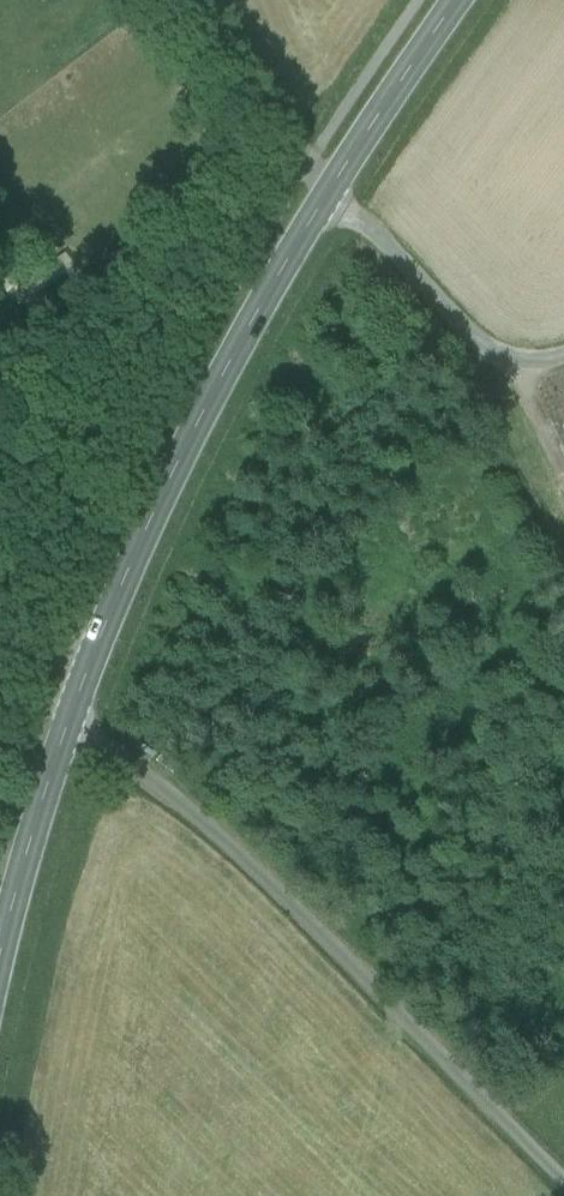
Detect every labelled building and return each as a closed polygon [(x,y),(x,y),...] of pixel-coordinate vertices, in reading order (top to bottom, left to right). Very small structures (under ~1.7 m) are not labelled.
[(33,311),(45,301),(39,294),(75,266),(66,255),(38,277),(32,270),(14,286),(33,311)] [(75,266),(39,294),(45,301),(55,315),(91,287),(75,266)]
